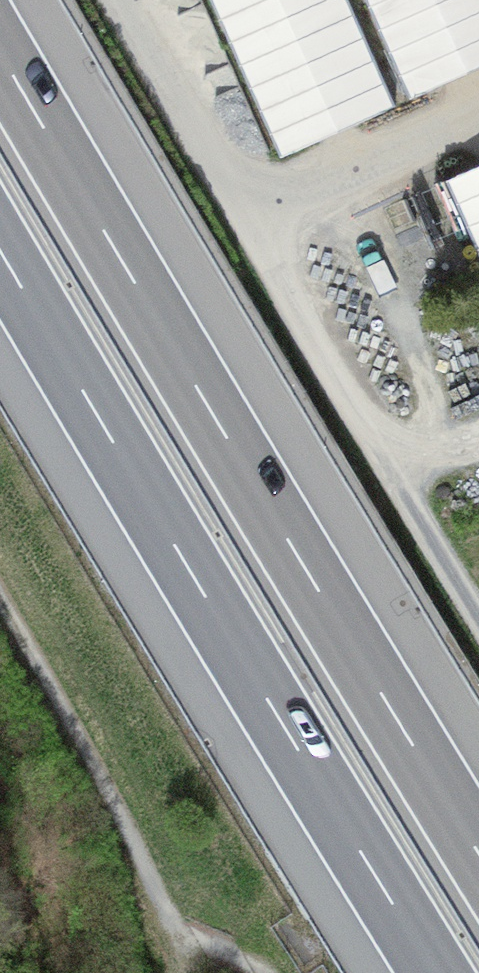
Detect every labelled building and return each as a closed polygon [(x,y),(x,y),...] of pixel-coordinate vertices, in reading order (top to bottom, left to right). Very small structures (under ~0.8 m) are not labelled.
[(277,148),(395,101),(355,0),(218,0),(277,148)] [(405,83),(478,55),(478,0),(373,0),(405,83)] [(446,164),(478,241),(478,151),(446,164)]
